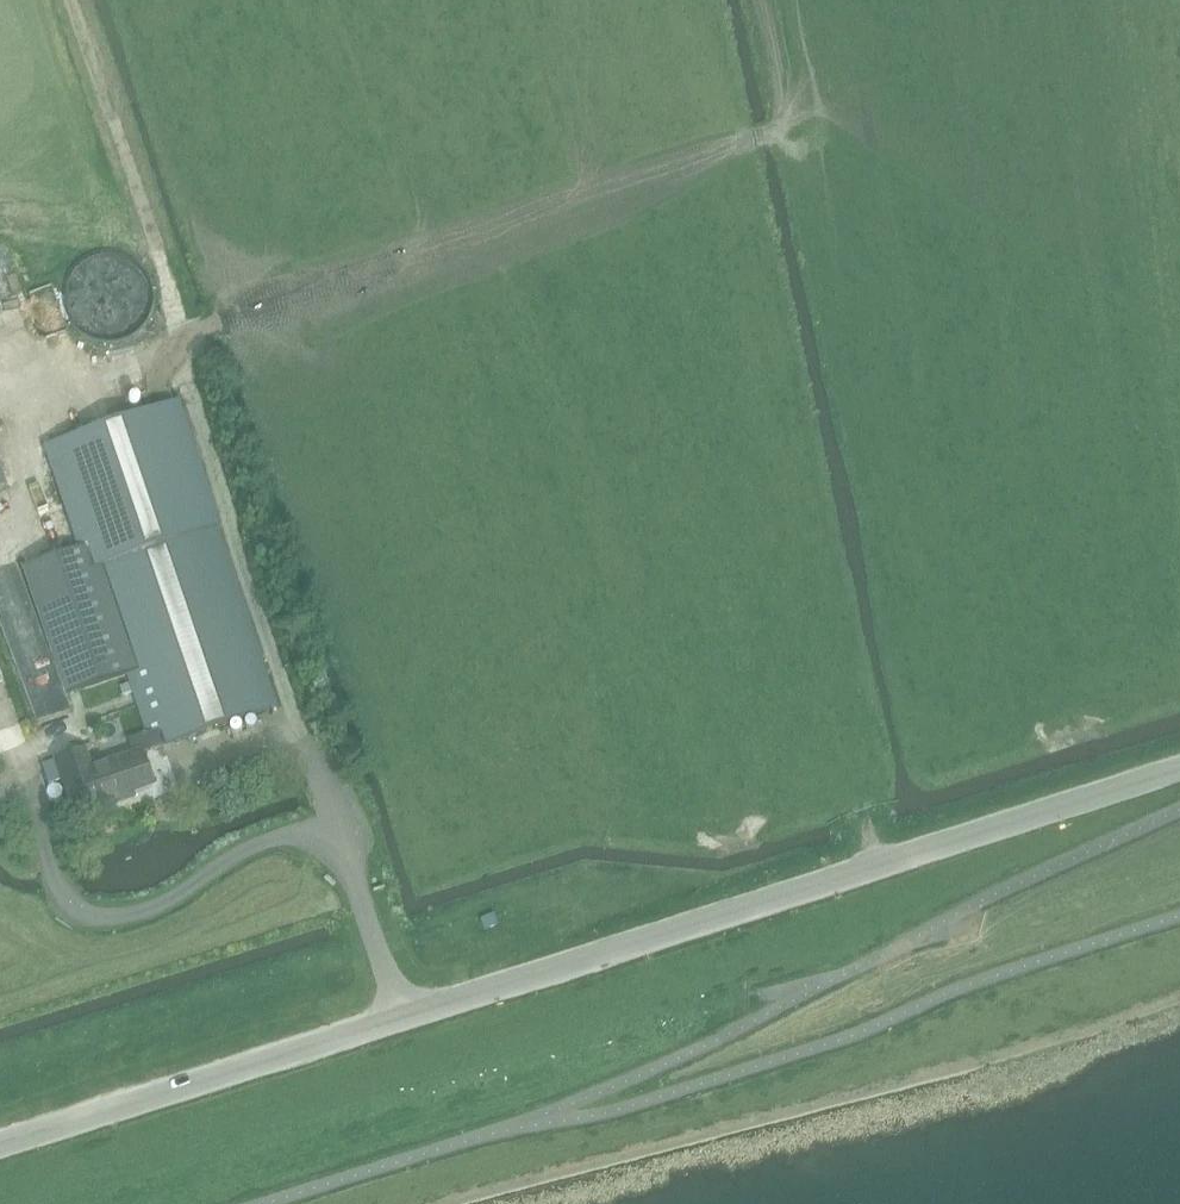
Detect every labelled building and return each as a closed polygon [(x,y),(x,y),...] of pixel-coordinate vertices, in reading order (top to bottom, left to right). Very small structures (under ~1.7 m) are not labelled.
[(175,403),(47,447),(82,549),(84,548),(92,570),(128,676),(148,735),(128,741),(133,756),(91,770),(85,752),(56,761),(43,766),(50,786),(62,782),(74,819),(103,809),(123,802),(122,798),(153,787),(142,754),(147,753),(153,751),(154,751),(278,709),(216,528),(217,527),(175,403)] [(82,549),(27,568),(71,696),(128,676),(92,570),(84,548),(82,549)] [(0,791),(0,807),(8,804),(3,790),(0,791)] [(481,920),(485,930),(498,925),(494,915),(481,920)]
